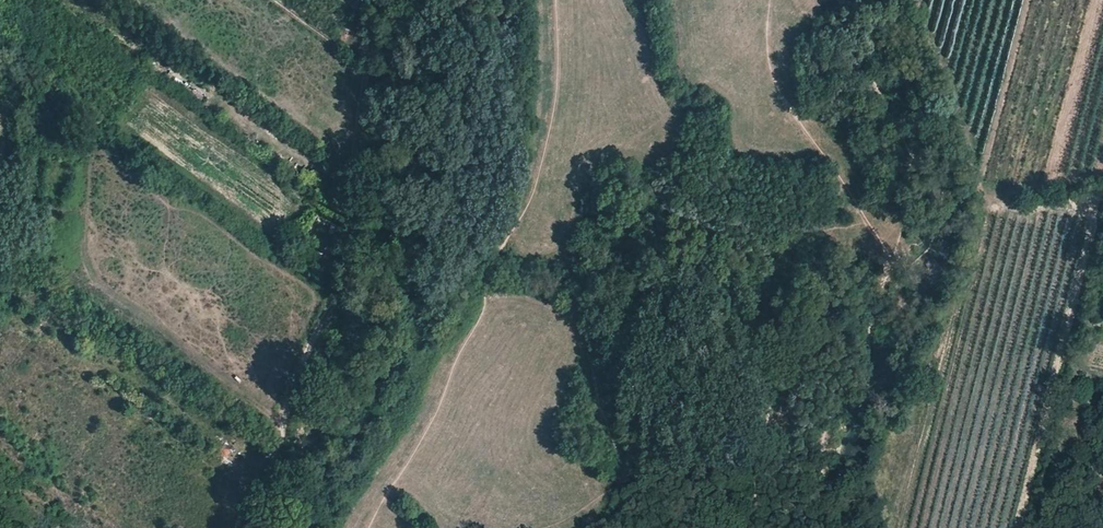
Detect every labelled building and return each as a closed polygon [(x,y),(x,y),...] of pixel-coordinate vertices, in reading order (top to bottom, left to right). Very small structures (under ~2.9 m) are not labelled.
[(188,89),(190,83),(175,78),(173,84),(188,89)] [(40,95),(28,87),(23,94),(35,103),(40,95)] [(74,112),(66,107),(60,115),(69,121),(74,112)]
